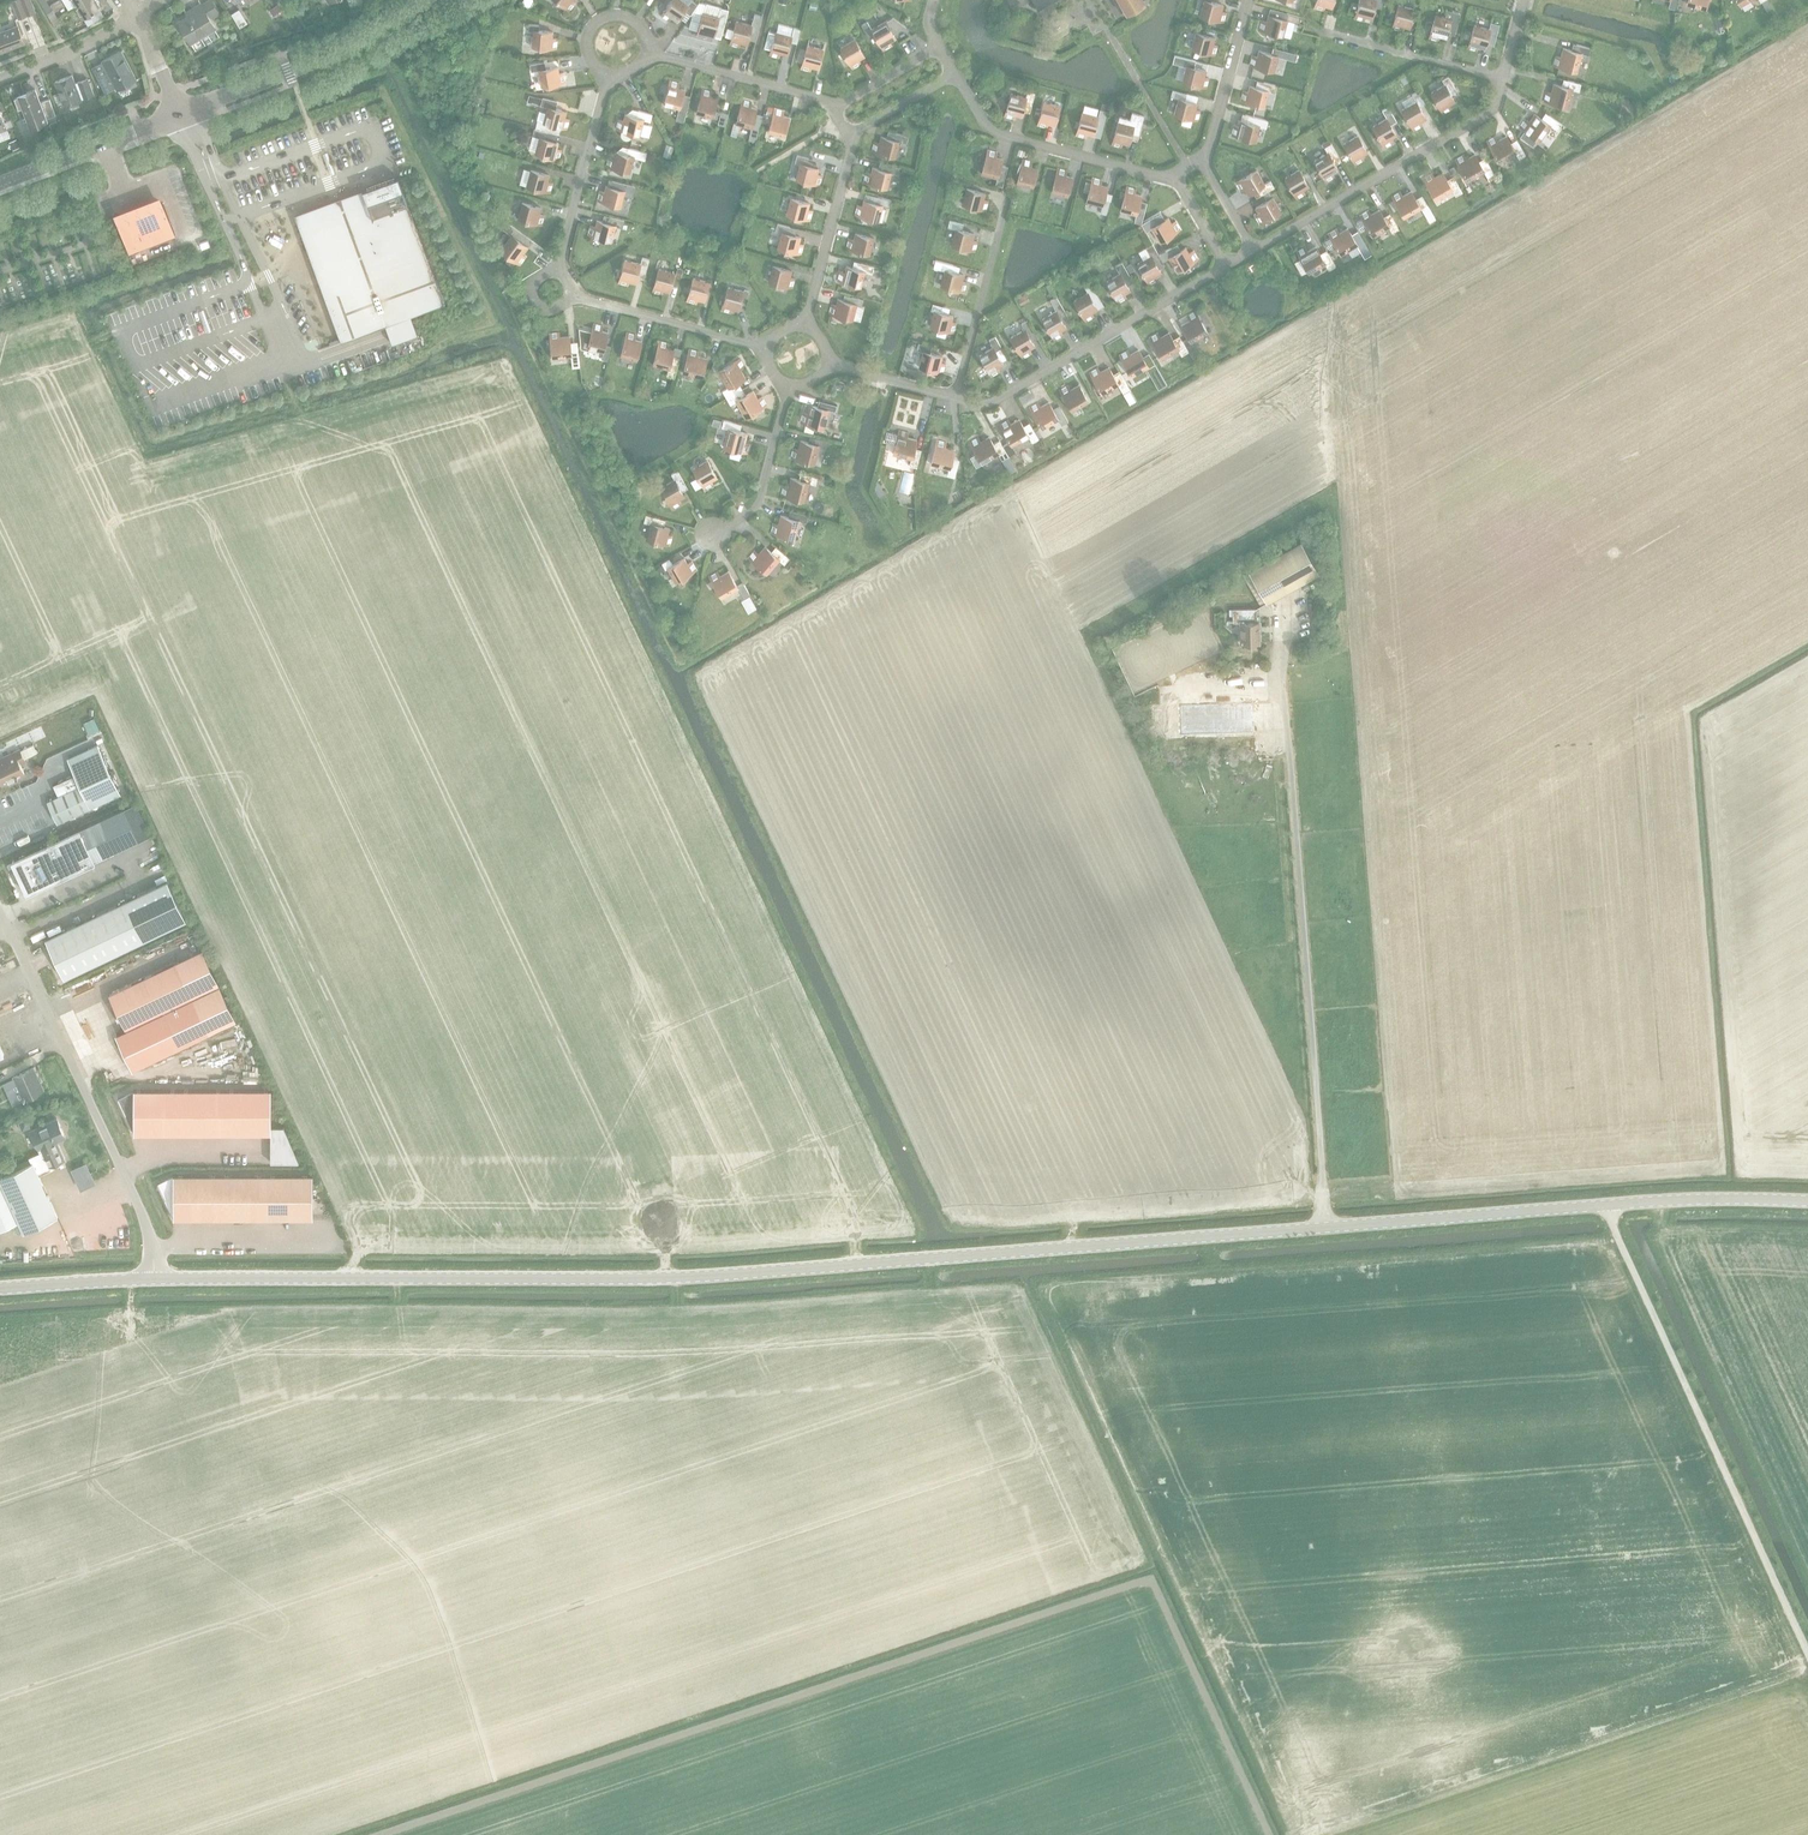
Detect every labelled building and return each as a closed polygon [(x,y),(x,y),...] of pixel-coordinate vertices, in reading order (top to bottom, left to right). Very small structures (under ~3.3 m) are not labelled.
[(18,17),(35,11),(31,0),(12,0),(18,17)] [(75,5),(82,18),(101,6),(97,0),(84,0),(75,5)] [(190,42),(215,27),(210,19),(220,13),(212,0),(205,0),(191,8),(194,12),(178,21),(190,42)] [(569,10),(575,3),(572,0),(557,0),(569,10)] [(690,15),(700,1),(698,0),(672,0),(661,15),(669,21),(671,17),(677,21),(684,11),(690,15)] [(1038,8),(1052,0),(1033,0),(1038,8)] [(1120,10),(1125,7),(1128,12),(1143,3),(1141,0),(1114,0),(1120,10)] [(1224,22),(1226,12),(1222,11),(1223,5),(1205,0),(1204,0),(1200,15),(1224,22)] [(1331,7),(1333,0),(1316,0),(1314,8),(1324,10),(1325,6),(1331,7)] [(1371,18),(1376,0),(1359,0),(1355,18),(1364,21),(1365,16),(1371,18)] [(1706,9),(1708,0),(1689,0),(1688,4),(1706,9)] [(717,23),(724,25),(727,12),(720,10),(721,7),(706,3),(697,36),(706,38),(707,34),(714,35),(717,23)] [(1402,26),(1409,28),(1414,9),(1398,4),(1392,28),(1401,31),(1402,26)] [(232,13),(240,27),(247,22),(239,9),(232,13)] [(1447,32),(1454,34),(1460,12),(1447,9),(1445,17),(1435,14),(1429,38),(1438,40),(1440,36),(1446,38),(1447,32)] [(50,20),(55,17),(52,10),(47,13),(50,20)] [(1287,20),(1299,23),(1301,16),(1287,12),(1285,19),(1268,15),(1266,21),(1262,20),(1259,29),(1283,35),(1287,20)] [(750,32),(757,34),(762,15),(754,13),(751,25),(736,21),(730,44),(739,47),(740,42),(747,44),(750,32)] [(896,38),(893,33),(905,26),(893,16),(886,21),(872,29),(867,22),(862,25),(869,37),(874,34),(884,50),(892,45),(890,41),(896,38)] [(55,17),(50,20),(54,26),(59,23),(55,17)] [(1488,36),(1495,38),(1498,24),(1491,22),(1489,28),(1474,24),(1468,48),(1477,51),(1478,46),(1485,48),(1488,36)] [(24,42),(17,24),(0,31),(0,51),(24,42)] [(532,46),(556,48),(557,38),(552,38),(553,31),(538,30),(539,25),(529,24),(528,30),(533,30),(532,46)] [(780,53),(786,55),(791,35),(776,31),(769,55),(779,57),(780,53)] [(1191,48),(1215,54),(1217,45),(1213,44),(1215,38),(1195,32),(1191,48)] [(840,47),(853,68),(861,64),(859,59),(864,56),(854,39),(840,47)] [(1582,53),(1588,55),(1590,47),(1576,44),(1575,51),(1563,48),(1560,57),(1556,56),(1553,65),(1577,71),(1582,53)] [(812,66),(818,68),(823,49),(807,45),(801,69),(810,71),(812,66)] [(116,86),(117,88),(136,79),(121,50),(102,60),(108,71),(97,77),(105,92),(116,86)] [(1250,65),(1274,71),(1278,55),(1259,50),(1257,57),(1252,55),(1250,65)] [(1201,86),(1206,87),(1209,78),(1204,77),(1206,70),(1191,66),(1193,59),(1175,55),(1173,62),(1186,66),(1183,81),(1191,83),(1191,86),(1200,89),(1201,86)] [(544,62),(530,64),(531,71),(538,70),(541,86),(565,82),(564,72),(559,73),(558,66),(545,68),(544,62)] [(87,78),(75,83),(72,74),(55,81),(64,106),(81,99),(81,98),(93,93),(87,78)] [(1431,92),(1443,113),(1451,109),(1449,104),(1455,101),(1448,90),(1455,87),(1448,75),(1442,79),(1445,84),(1431,92)] [(676,120),(683,121),(690,95),(683,94),(685,89),(678,87),(679,83),(670,80),(664,104),(679,108),(676,120)] [(1269,90),(1275,92),(1276,85),(1257,80),(1255,87),(1249,85),(1248,92),(1243,90),(1240,100),(1264,106),(1269,90)] [(1572,89),(1579,91),(1581,83),(1567,80),(1565,86),(1553,83),(1551,93),(1546,91),(1544,101),(1568,107),(1572,89)] [(49,98),(40,101),(35,88),(26,92),(27,93),(14,98),(18,109),(23,108),(26,116),(30,127),(47,121),(46,118),(55,114),(49,98)] [(696,113),(716,118),(718,110),(714,109),(717,98),(711,96),(712,91),(703,89),(696,113)] [(1024,104),(1031,106),(1035,92),(1027,90),(1026,97),(1011,93),(1004,116),(1014,119),(1015,114),(1021,116),(1024,104)] [(543,98),(541,105),(547,106),(543,122),(567,128),(569,119),(565,118),(566,111),(555,108),(557,101),(543,98)] [(1174,114),(1198,120),(1200,111),(1195,109),(1197,103),(1178,98),(1174,114)] [(749,139),(755,141),(762,115),(755,113),(757,108),(750,107),(752,102),(742,99),(736,123),(752,127),(749,139)] [(1048,123),(1054,125),(1059,105),(1044,101),(1038,125),(1047,128),(1048,123)] [(1402,109),(1414,130),(1422,126),(1420,121),(1426,118),(1416,101),(1402,109)] [(768,132),(784,136),(789,117),(783,115),(784,110),(775,108),(768,132)] [(1391,138),(1396,135),(1391,127),(1398,123),(1389,108),(1383,112),(1387,118),(1372,126),(1385,147),(1393,143),(1391,138)] [(618,119),(616,128),(622,130),(622,132),(622,135),(623,137),(624,138),(627,139),(629,138),(631,137),(632,135),(633,133),(640,135),(640,134),(644,120),(650,121),(652,114),(638,110),(637,117),(625,114),(623,120),(618,119)] [(1561,122),(1549,114),(1544,110),(1540,117),(1534,113),(1529,121),(1525,118),(1519,126),(1539,141),(1550,125),(1556,129),(1561,122)] [(1086,133),(1093,135),(1098,116),(1082,111),(1076,135),(1085,138),(1086,133)] [(725,125),(728,113),(721,112),(718,123),(725,125)] [(1118,121),(1112,145),(1121,147),(1122,142),(1129,144),(1132,132),(1139,134),(1144,116),(1132,113),(1130,120),(1119,117),(1118,121)] [(1259,126),(1266,128),(1268,120),(1254,116),(1252,123),(1240,120),(1238,126),(1234,125),(1231,135),(1255,141),(1259,126)] [(1325,119),(1319,122),(1325,132),(1331,130),(1325,119)] [(534,128),(532,135),(539,137),(535,153),(559,159),(561,150),(557,148),(558,142),(546,139),(548,132),(534,128)] [(900,141),(906,143),(908,135),(894,132),(892,139),(881,136),(879,142),(874,141),(872,150),(896,156),(900,141)] [(1343,143),(1356,164),(1364,160),(1362,155),(1367,152),(1357,135),(1343,143)] [(1518,142),(1512,146),(1506,135),(1498,140),(1495,136),(1487,141),(1499,162),(1515,153),(1519,158),(1525,154),(1518,142)] [(1314,160),(1326,181),(1335,177),(1332,172),(1338,169),(1332,159),(1338,155),(1331,143),(1324,147),(1327,152),(1314,160)] [(606,166),(630,172),(634,156),(639,157),(640,152),(631,150),(629,155),(615,151),(613,157),(609,156),(606,166)] [(995,184),(1003,186),(1006,172),(999,170),(1002,158),(996,157),(997,152),(988,150),(982,173),(997,177),(995,184)] [(797,154),(795,162),(800,163),(796,178),(819,185),(822,175),(817,174),(819,168),(813,166),(807,164),(809,157),(797,154)] [(1487,160),(1480,164),(1474,154),(1466,158),(1464,154),(1455,159),(1468,180),(1484,171),(1487,177),(1494,173),(1487,160)] [(1017,183),(1032,187),(1037,168),(1031,166),(1032,161),(1023,159),(1017,183)] [(891,172),(898,174),(900,167),(886,163),(884,170),(872,167),(871,173),(866,172),(864,181),(887,188),(891,172)] [(1051,192),(1067,196),(1072,177),(1066,175),(1067,170),(1058,168),(1051,192)] [(1285,177),(1297,198),(1305,194),(1303,189),(1309,186),(1299,169),(1285,177)] [(526,185),(550,192),(553,182),(548,181),(550,175),(530,170),(526,185)] [(1270,180),(1264,183),(1256,170),(1235,182),(1240,191),(1244,188),(1248,194),(1258,188),(1262,194),(1274,187),(1270,180)] [(1455,179),(1449,182),(1443,172),(1434,177),(1432,173),(1424,178),(1436,199),(1452,189),(1455,195),(1462,191),(1455,179)] [(334,213),(311,221),(340,300),(327,305),(340,341),(444,303),(398,175),(362,188),(367,201),(344,209),(340,201),(331,204),(334,213)] [(1086,201),(1102,205),(1107,186),(1101,184),(1102,180),(1093,177),(1086,201)] [(600,190),(597,200),(621,206),(624,195),(632,197),(635,185),(612,180),(611,186),(606,185),(604,192),(600,190)] [(1120,210),(1136,214),(1141,195),(1135,193),(1136,189),(1127,186),(1120,210)] [(362,188),(293,213),(327,305),(340,300),(311,221),(334,213),(331,204),(340,201),(344,209),(367,201),(362,188)] [(962,204),(986,210),(988,201),(984,199),(985,193),(966,188),(962,204)] [(1427,204),(1421,208),(1411,191),(1403,195),(1400,191),(1392,196),(1404,217),(1421,208),(1424,213),(1430,209),(1427,204)] [(883,205),(889,207),(891,200),(877,196),(875,203),(864,200),(862,206),(857,205),(855,214),(879,220),(883,205)] [(1254,215),(1259,224),(1280,211),(1272,197),(1255,207),(1259,213),(1254,215)] [(786,213),(810,220),(813,210),(808,209),(810,203),(790,198),(786,213)] [(129,252),(175,234),(162,202),(131,214),(114,213),(129,252)] [(518,218),(542,224),(544,215),(539,214),(541,207),(522,202),(518,218)] [(1391,216),(1385,219),(1379,209),(1371,214),(1368,210),(1360,214),(1362,218),(1356,222),(1361,230),(1367,226),(1372,236),(1385,228),(1388,234),(1399,228),(1391,216)] [(616,226),(622,227),(624,219),(610,216),(609,223),(597,220),(595,226),(590,225),(588,234),(612,240),(616,226)] [(1168,217),(1157,223),(1153,217),(1147,220),(1141,224),(1146,231),(1151,228),(1159,241),(1180,229),(1175,220),(1171,223),(1168,217)] [(500,250),(520,264),(526,256),(522,254),(532,240),(506,221),(501,227),(511,235),(500,250)] [(777,247),(801,253),(804,244),(799,243),(801,237),(789,234),(791,227),(777,223),(775,230),(781,232),(777,247)] [(1363,241),(1357,244),(1347,227),(1339,232),(1337,228),(1328,233),(1331,237),(1325,240),(1329,248),(1335,245),(1341,254),(1357,245),(1360,250),(1366,246),(1363,241)] [(951,244),(975,251),(977,241),(973,240),(975,234),(955,229),(951,244)] [(846,247),(870,254),(874,238),(855,233),(853,239),(849,238),(846,247)] [(1163,260),(1159,254),(1152,243),(1146,247),(1149,253),(1151,255),(1137,263),(1149,284),(1158,280),(1155,275),(1161,272),(1158,268),(1165,264),(1162,260),(1163,260)] [(1159,254),(1163,260),(1168,257),(1176,271),(1198,259),(1193,250),(1189,253),(1185,247),(1181,250),(1177,243),(1159,254)] [(1328,253),(1322,256),(1316,246),(1307,251),(1305,247),(1297,251),(1309,273),(1325,263),(1328,269),(1335,265),(1328,253)] [(637,276),(644,278),(649,259),(642,257),(640,263),(625,259),(618,283),(628,285),(629,281),(635,282),(637,276)] [(1106,281),(1118,302),(1127,298),(1124,293),(1130,290),(1127,285),(1133,281),(1121,261),(1115,265),(1120,273),(1106,281)] [(865,271),(872,273),(874,265),(860,262),(858,269),(846,266),(845,272),(840,271),(837,280),(861,286),(865,271)] [(768,281),(792,287),(795,278),(790,277),(792,270),(773,265),(768,281)] [(663,290),(669,291),(674,272),(659,268),(652,292),(662,294),(663,290)] [(940,285),(964,291),(967,282),(962,281),(964,274),(945,269),(940,285)] [(697,299),(704,301),(709,281),(693,277),(687,301),(696,303),(697,299)] [(1074,300),(1086,321),(1094,316),(1092,312),(1098,309),(1103,305),(1090,283),(1084,286),(1088,292),(1074,300)] [(732,308),(739,310),(744,291),(728,286),(722,310),(731,313),(732,308)] [(857,304),(861,305),(863,299),(852,296),(850,302),(838,298),(836,305),(831,304),(829,313),(853,319),(857,304)] [(1042,318),(1055,340),(1063,335),(1060,331),(1066,327),(1064,323),(1070,319),(1056,296),(1050,300),(1056,310),(1042,318)] [(930,326),(953,332),(956,323),(951,321),(953,315),(941,312),(943,306),(933,303),(931,309),(934,310),(930,326)] [(1181,325),(1191,341),(1208,332),(1195,311),(1187,315),(1189,320),(1181,325)] [(1011,337),(1023,358),(1031,353),(1029,349),(1035,346),(1028,335),(1034,332),(1027,319),(1021,323),(1024,329),(1011,337)] [(592,331),(578,327),(581,348),(589,350),(589,347),(603,351),(605,344),(608,332),(602,330),(603,326),(593,323),(592,331)] [(569,336),(560,337),(559,332),(550,333),(552,358),(571,355),(569,336)] [(621,356),(636,360),(641,341),(635,339),(636,335),(627,332),(621,356)] [(1181,338),(1175,342),(1168,332),(1160,336),(1158,332),(1149,337),(1162,358),(1178,349),(1181,355),(1188,351),(1181,338)] [(996,351),(1002,348),(995,337),(989,340),(993,347),(979,355),(992,376),(1000,371),(997,367),(1003,364),(996,351)] [(666,375),(674,377),(678,363),(671,361),(674,349),(667,348),(669,343),(659,341),(653,364),(668,368),(666,375)] [(603,351),(601,358),(607,360),(611,346),(605,344),(603,351)] [(683,372),(701,377),(707,358),(697,356),(698,351),(689,349),(683,372)] [(1132,376),(1148,366),(1138,349),(1130,354),(1128,350),(1119,355),(1132,376)] [(919,366),(943,373),(945,363),(941,362),(942,356),(923,351),(919,366)] [(740,358),(719,371),(728,387),(722,390),(726,397),(739,390),(735,383),(745,377),(740,369),(745,367),(740,358)] [(1121,373),(1115,377),(1109,367),(1100,371),(1098,367),(1089,372),(1102,393),(1118,384),(1121,390),(1128,386),(1121,373)] [(1072,411),(1089,401),(1079,384),(1070,389),(1068,385),(1060,389),(1072,411)] [(753,390),(742,396),(739,390),(726,397),(730,404),(736,401),(745,417),(767,404),(762,396),(758,398),(753,390)] [(1061,408),(1055,412),(1049,401),(1040,406),(1038,402),(1030,407),(1042,428),(1058,419),(1062,424),(1068,421),(1061,408)] [(829,409),(835,411),(836,405),(826,402),(824,408),(810,404),(807,413),(803,412),(800,421),(806,423),(804,430),(813,433),(815,425),(824,428),(829,409)] [(723,446),(747,453),(749,443),(745,442),(747,433),(735,430),(737,423),(723,419),(722,426),(728,428),(723,446)] [(1031,425),(1025,429),(1019,419),(1011,423),(1008,419),(1000,424),(1012,445),(1029,436),(1032,442),(1039,438),(1031,425)] [(917,439),(907,437),(908,432),(899,430),(898,434),(887,431),(884,440),(896,443),(893,453),(911,458),(909,465),(917,467),(920,453),(913,451),(917,439)] [(1001,443),(995,447),(989,436),(981,441),(978,437),(970,442),(982,463),(998,454),(1002,459),(1008,455),(1001,443)] [(819,445),(826,446),(827,440),(816,437),(815,443),(800,440),(798,449),(793,448),(791,457),(814,463),(819,445)] [(947,475),(955,477),(958,463),(951,461),(954,449),(945,447),(946,442),(937,440),(931,463),(949,468),(947,475)] [(693,468),(705,489),(714,485),(711,480),(717,477),(707,460),(693,468)] [(661,487),(673,508),(681,503),(679,499),(685,496),(682,491),(688,488),(677,470),(671,473),(675,479),(661,487)] [(809,483),(816,484),(818,477),(804,473),(802,480),(790,477),(788,486),(783,485),(781,494),(805,501),(809,483)] [(800,520),(806,521),(808,514),(794,511),(792,518),(780,515),(778,524),(773,523),(771,532),(795,538),(800,520)] [(646,538),(670,544),(672,535),(668,534),(669,528),(658,524),(659,517),(646,514),(644,521),(650,523),(646,538)] [(1248,570),(1266,601),(1319,572),(1301,540),(1248,570)] [(778,548),(774,554),(765,546),(758,553),(755,550),(748,557),(767,573),(779,559),(784,564),(789,558),(778,548)] [(692,561),(688,563),(684,557),(672,564),(669,558),(662,563),(665,569),(667,568),(675,581),(696,569),(692,561)] [(722,597),(738,588),(728,571),(720,575),(717,571),(709,576),(722,597)] [(1259,620),(1257,620),(1256,607),(1232,608),(1232,621),(1240,621),(1240,643),(1259,642),(1259,620)] [(92,728),(99,724),(88,702),(81,705),(84,712),(79,714),(83,722),(88,720),(92,728)] [(1180,734),(1253,732),(1252,702),(1179,704),(1180,734)] [(10,783),(17,780),(16,776),(24,772),(19,761),(24,759),(24,758),(37,751),(33,743),(20,750),(19,749),(0,758),(0,780),(2,783),(8,780),(10,783)] [(46,800),(57,822),(121,793),(98,743),(66,758),(79,785),(78,786),(77,784),(57,793),(58,795),(46,800)] [(57,793),(77,784),(72,775),(53,784),(57,793)] [(13,859),(29,892),(138,841),(123,807),(13,859)] [(167,880),(146,890),(165,929),(186,919),(167,880)] [(146,890),(126,899),(145,939),(165,929),(146,890)] [(106,909),(124,949),(145,939),(126,899),(106,909)] [(104,958),(124,949),(106,909),(87,918),(85,919),(104,958)] [(104,958),(85,919),(45,938),(64,978),(104,958)] [(203,948),(108,993),(126,1029),(115,1034),(132,1069),(237,1021),(203,948)] [(39,1079),(38,1079),(35,1074),(36,1073),(33,1067),(13,1076),(23,1098),(43,1089),(39,1079)] [(271,1089),(133,1089),(133,1090),(118,1097),(117,1097),(130,1124),(133,1124),(133,1133),(270,1133),(271,1133),(271,1126),(271,1089)] [(57,1118),(30,1130),(39,1148),(41,1147),(43,1151),(30,1157),(32,1161),(33,1161),(37,1171),(65,1158),(58,1144),(57,1144),(55,1140),(65,1136),(57,1118)] [(270,1133),(270,1161),(298,1160),(283,1126),(271,1126),(271,1133),(270,1133)] [(23,1232),(58,1216),(37,1171),(32,1161),(32,1162),(0,1176),(0,1229),(17,1221),(23,1232)] [(173,1218),(196,1218),(196,1174),(173,1174),(173,1218)] [(196,1218),(220,1218),(219,1174),(196,1174),(196,1218)] [(220,1218),(243,1217),(243,1174),(219,1174),(220,1218)] [(243,1217),(266,1217),(266,1174),(243,1174),(243,1217)] [(266,1217),(289,1217),(289,1174),(266,1174),(266,1217)] [(289,1174),(289,1217),(312,1217),(312,1174),(289,1174)]
